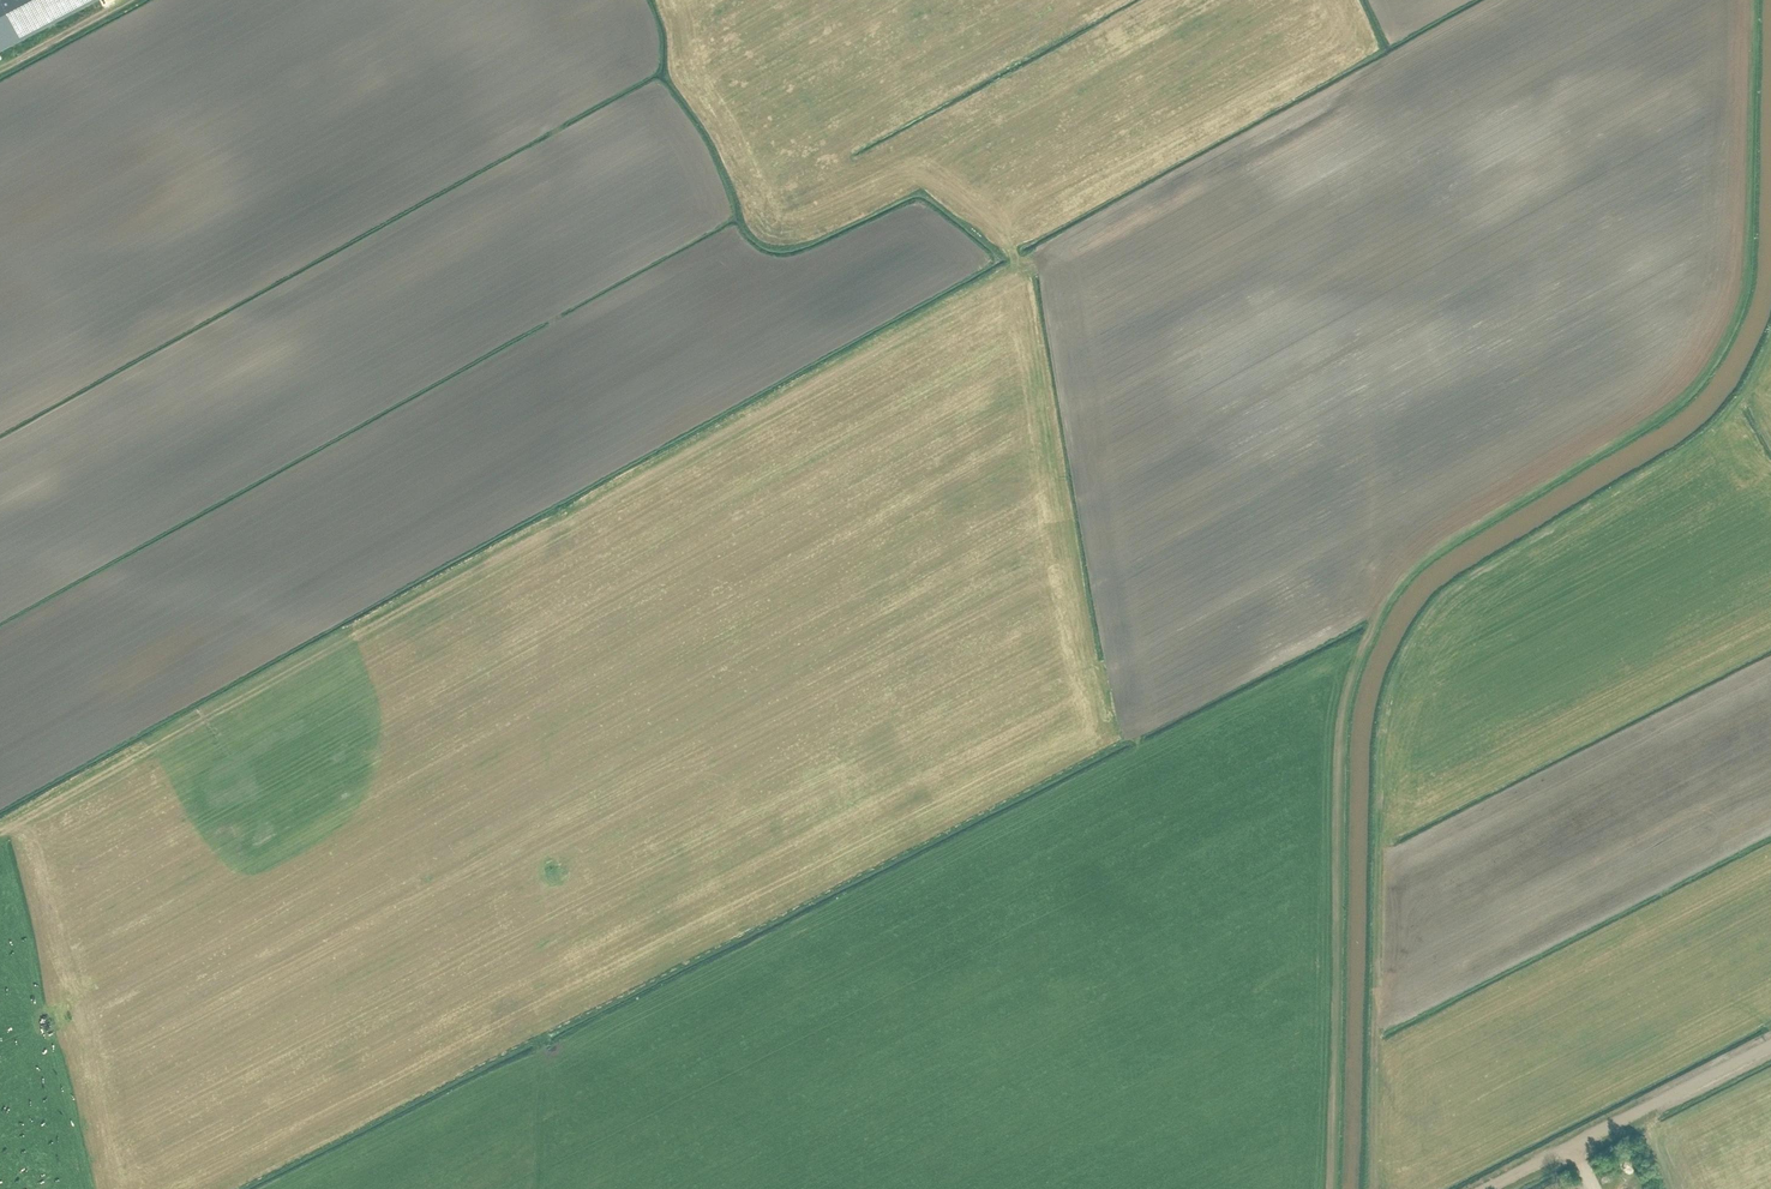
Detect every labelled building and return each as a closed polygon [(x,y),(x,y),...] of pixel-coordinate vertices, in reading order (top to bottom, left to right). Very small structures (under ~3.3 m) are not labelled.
[(93,0),(0,0),(0,49),(93,0)]
